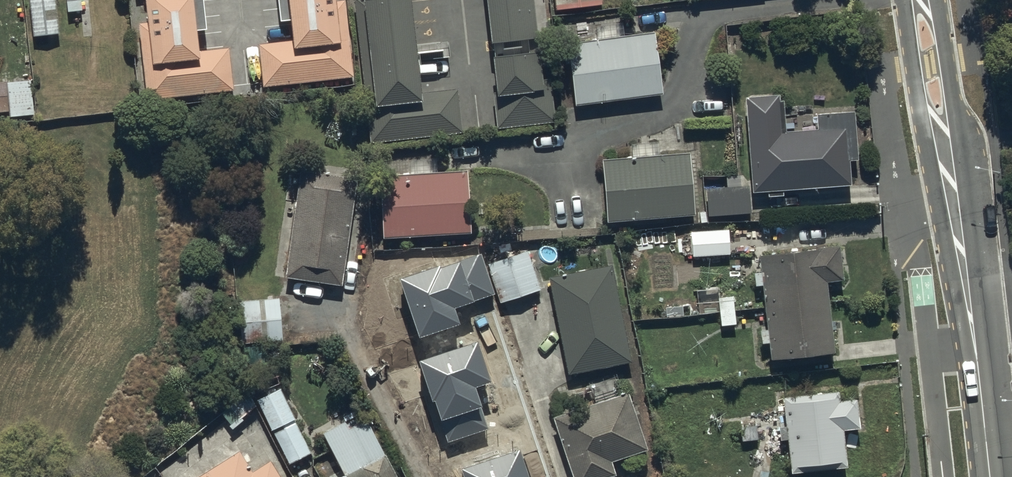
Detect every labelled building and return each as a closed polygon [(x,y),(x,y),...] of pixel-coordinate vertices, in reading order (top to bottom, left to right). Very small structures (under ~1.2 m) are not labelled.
[(32,33),(58,30),(56,0),(29,0),(32,33)] [(152,25),(144,26),(152,96),(230,87),(225,50),(197,53),(195,29),(207,27),(204,0),(149,0),(152,25)] [(282,18),(295,17),(297,42),(270,45),(274,82),(351,73),(343,3),(335,3),(335,0),(280,0),(282,18)] [(458,88),(424,93),(412,0),(363,0),(376,104),(361,106),(366,145),(464,133),(458,88)] [(499,93),(493,93),(498,129),(554,122),(549,76),(543,77),(533,0),(487,0),(499,93)] [(603,5),(602,0),(554,0),(556,11),(603,5)] [(575,107),(663,95),(655,32),(567,44),(575,107)] [(32,76),(7,77),(8,113),(32,112),(32,76)] [(783,192),(851,187),(850,162),(858,161),(854,112),(815,115),(816,130),(786,132),(784,101),(780,101),(779,95),(745,98),(752,194),(768,193),(768,198),(783,197),(783,192)] [(607,223),(695,217),(690,153),(602,160),(607,223)] [(285,278),(342,286),(358,179),(300,171),(285,278)] [(471,235),(468,171),(379,176),(383,240),(471,235)] [(708,217),(751,214),(749,186),(706,189),(708,217)] [(691,233),(692,257),(730,254),(729,230),(691,233)] [(771,361),(835,355),(827,284),(844,282),(840,247),(759,256),(761,273),(754,274),(755,287),(762,287),(767,331),(760,332),(761,345),(769,344),(771,361)] [(500,304),(541,291),(528,252),(487,265),(500,304)] [(494,295),(481,255),(401,281),(420,337),(460,324),(454,308),(494,295)] [(568,376),(632,364),(612,265),(549,278),(568,376)] [(721,327),(736,325),(733,297),(718,299),(721,327)] [(283,341),(280,298),(238,302),(242,344),(283,341)] [(420,361),(447,441),(488,427),(474,388),(492,382),(478,342),(420,361)] [(272,431),(295,420),(281,390),(257,401),(272,431)] [(248,392),(221,413),(233,429),(244,421),(242,418),(257,407),(248,392)] [(573,476),(616,476),(617,476),(612,464),(648,452),(628,393),(553,419),(573,476)] [(791,475),(847,469),(844,432),(860,431),(857,401),(840,402),(839,393),(783,399),(791,475)] [(386,455),(385,456),(367,421),(349,430),(346,423),(324,435),(345,476),(398,476),(386,455)] [(289,465),(311,454),(296,424),(273,435),(289,465)] [(758,441),(757,427),(741,428),(743,442),(758,441)] [(465,476),(530,476),(521,450),(462,469),(465,476)] [(271,462),(253,473),(240,452),(199,476),(280,476),(271,462)]
